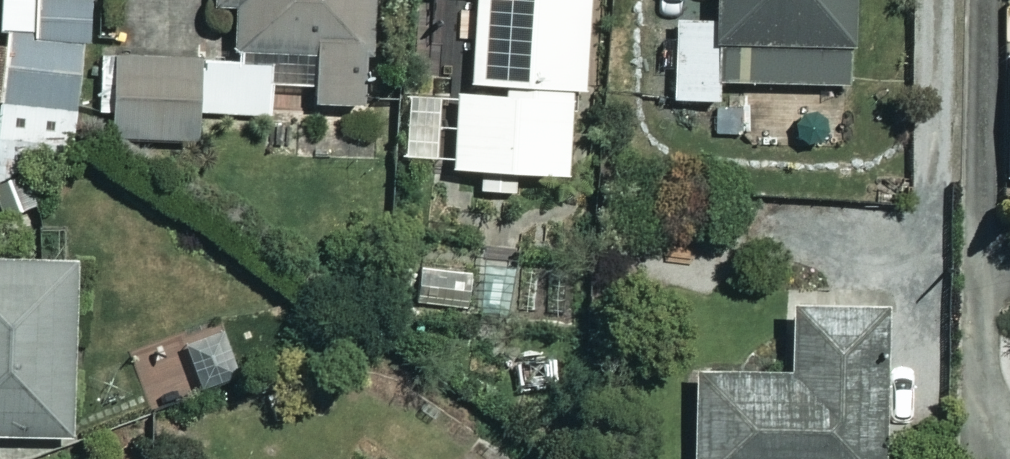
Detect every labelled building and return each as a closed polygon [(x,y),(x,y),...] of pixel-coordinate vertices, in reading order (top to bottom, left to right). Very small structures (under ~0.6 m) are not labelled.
[(73,143),(76,39),(88,39),(89,0),(0,0),(0,142),(73,143)] [(212,2),(234,2),(233,51),(309,53),(308,99),(364,101),(367,0),(212,0),(212,2)] [(468,87),(455,86),(450,166),(562,172),(567,82),(579,83),(583,0),(473,0),(468,87)] [(709,19),(675,17),(672,97),(714,98),(714,79),(840,83),(843,0),(710,0),(709,19)] [(269,60),(103,55),(101,135),(185,137),(186,113),(267,115),(269,60)] [(0,255),(0,432),(69,432),(69,255),(0,255)] [(785,302),(784,371),(690,370),(689,458),(875,458),(876,303),(785,302)]
